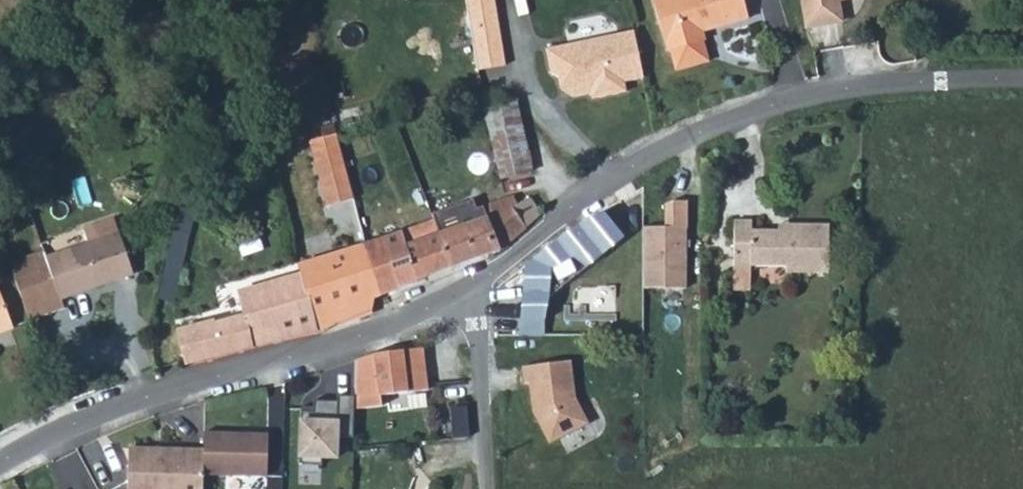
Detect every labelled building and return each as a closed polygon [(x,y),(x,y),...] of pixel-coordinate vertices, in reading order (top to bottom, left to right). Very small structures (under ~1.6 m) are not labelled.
[(481,70),(507,66),(496,0),(470,0),(481,70)] [(681,70),(716,60),(708,34),(753,20),(747,0),(665,0),(661,1),(681,70)] [(809,28),(847,22),(843,0),(804,0),(809,28)] [(638,29),(548,49),(554,73),(559,76),(564,91),(577,100),(594,96),(595,101),(630,94),(628,84),(649,80),(638,29)] [(485,109),(490,135),(528,128),(522,102),(485,109)] [(490,135),(499,177),(534,171),(537,170),(528,128),(490,135)] [(340,131),(312,137),(327,205),(355,200),(340,131)] [(443,219),(457,265),(491,255),(535,220),(517,196),(443,219)] [(310,258),(324,317),(382,300),(377,285),(457,265),(443,219),(438,208),(423,212),(427,229),(310,258)] [(636,237),(615,212),(575,236),(538,265),(534,306),(535,335),(556,335),(556,321),(560,297),(636,237)] [(33,278),(44,302),(75,288),(81,301),(154,269),(132,217),(100,231),(106,246),(64,264),(33,278)] [(739,218),(739,267),(757,266),(787,266),(787,275),(834,277),(833,226),(793,226),(793,233),(779,233),(758,232),(758,218),(739,218)] [(690,228),(647,227),(646,286),(690,286),(690,228)] [(180,319),(190,353),(324,317),(310,258),(308,251),(285,257),(285,270),(241,282),(246,304),(194,319),(192,315),(180,319)] [(29,268),(33,278),(64,264),(60,256),(29,268)] [(757,266),(739,267),(740,290),(758,290),(757,266)] [(44,302),(54,322),(85,310),(81,301),(75,288),(44,302)] [(24,333),(11,305),(7,294),(0,297),(0,343),(24,333)] [(380,352),(356,362),(361,395),(360,410),(387,406),(387,394),(431,390),(427,348),(380,352)] [(570,362),(521,368),(523,386),(528,385),(531,411),(535,421),(540,418),(552,443),(587,425),(574,400),(570,362)] [(319,406),(306,405),(303,463),(326,464),(327,457),(341,457),(342,437),(358,437),(360,410),(361,395),(343,395),(342,400),(319,399),(319,406)] [(262,437),(196,434),(195,451),(194,471),(260,476),(262,437)] [(119,447),(115,488),(193,488),(195,451),(119,447)]
